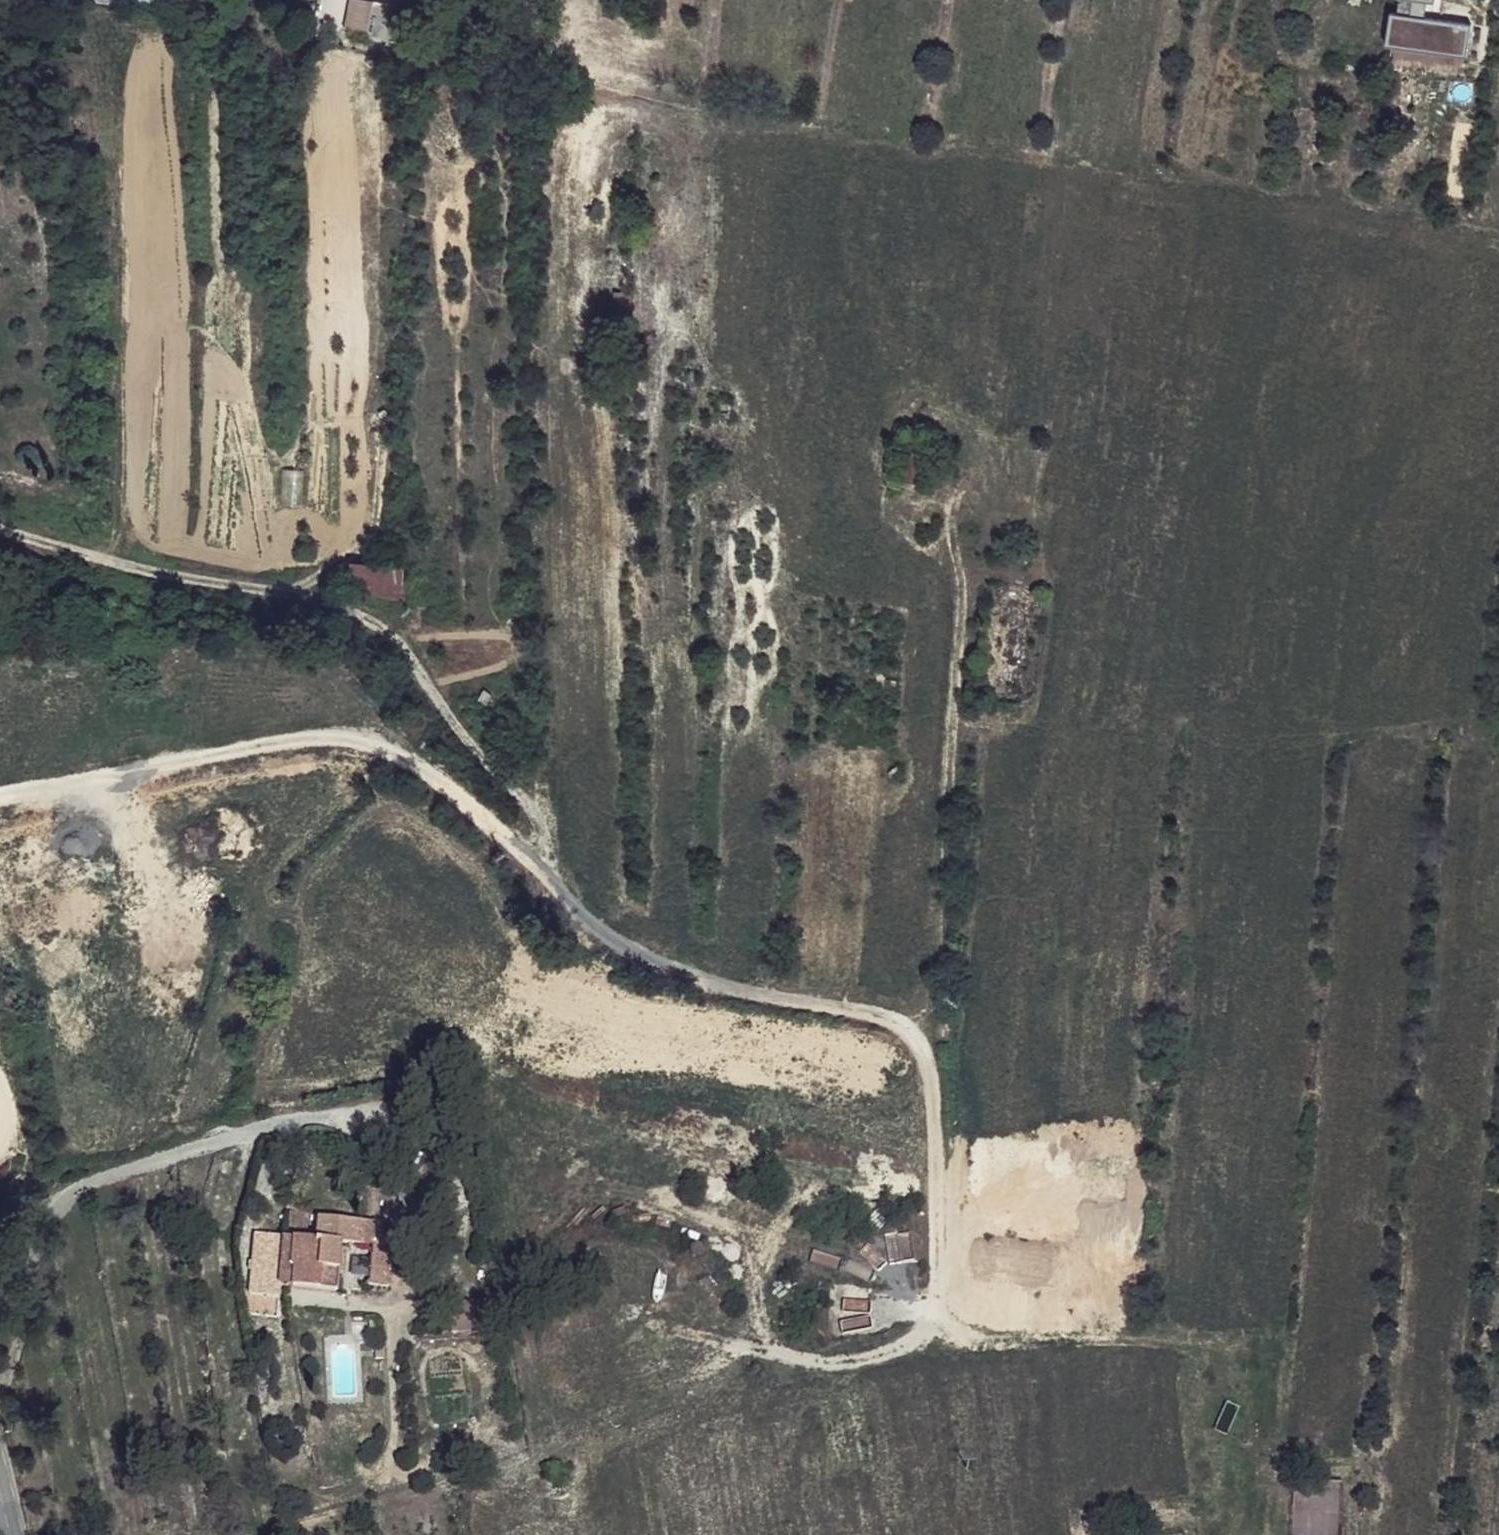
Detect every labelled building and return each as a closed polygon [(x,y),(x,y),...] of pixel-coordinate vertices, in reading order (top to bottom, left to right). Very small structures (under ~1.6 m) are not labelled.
[(181,0),(119,0),(179,11),(181,0)] [(369,27),(371,0),(348,0),(346,26),(369,27)] [(1386,42),(1468,55),(1473,21),(1392,8),(1386,42)] [(405,595),(404,562),(347,563),(347,595),(405,595)] [(305,1318),(305,1338),(352,1341),(354,1290),(374,1291),(376,1270),(326,1267),(325,1293),(304,1292),(302,1318),(305,1318)] [(288,1338),(290,1292),(267,1291),(265,1336),(288,1338)] [(1343,1480),(1293,1480),(1292,1534),(1342,1534),(1343,1480)]
